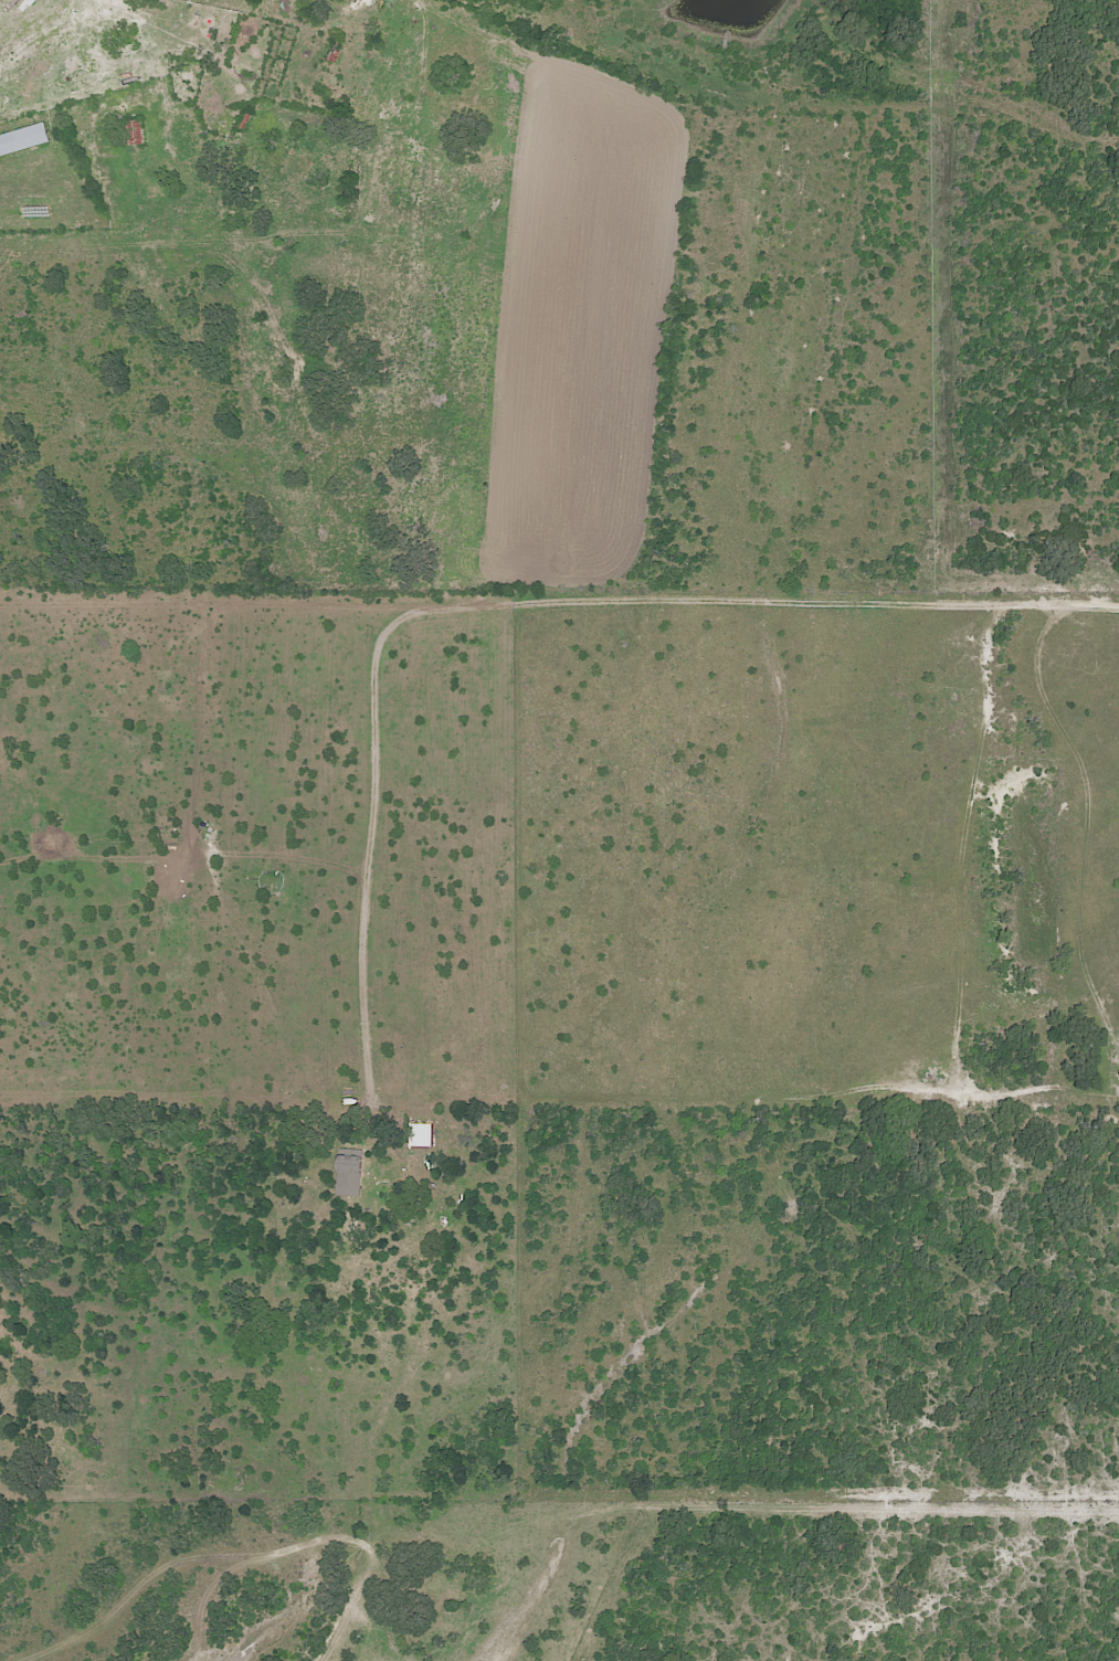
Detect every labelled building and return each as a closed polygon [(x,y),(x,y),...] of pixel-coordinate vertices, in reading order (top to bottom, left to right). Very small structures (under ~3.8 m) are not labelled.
[(51,144),(46,124),(0,134),(0,156),(51,144)] [(432,1147),(433,1124),(410,1123),(409,1146),(432,1147)] [(337,1195),(361,1196),(362,1156),(338,1155),(337,1195)]
